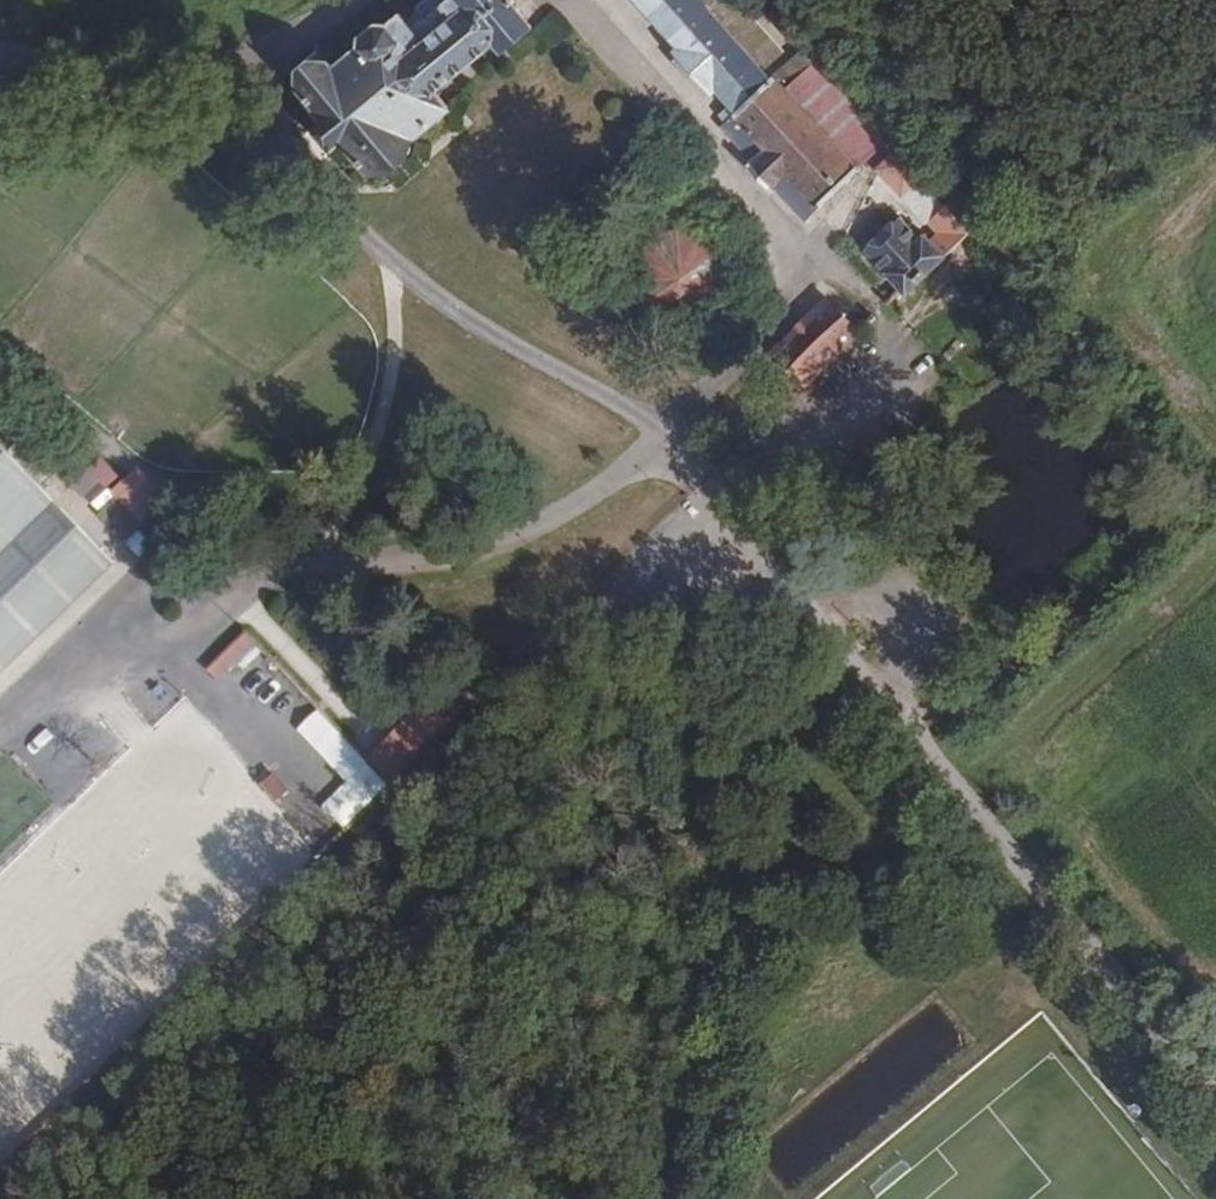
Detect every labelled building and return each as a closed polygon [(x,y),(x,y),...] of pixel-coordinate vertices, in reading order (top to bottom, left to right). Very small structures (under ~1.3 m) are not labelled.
[(426,93),(482,45),(490,53),(521,26),(497,0),(428,0),(427,1),(426,0),(416,0),(404,10),(408,15),(399,23),(390,14),(374,27),(369,22),(341,47),(344,49),(319,69),(302,66),(287,79),(289,98),(317,128),(302,140),(322,163),(338,150),(360,172),(382,175),(403,158),(408,138),(440,111),(426,93)] [(856,162),(779,82),(699,0),(635,0),(732,107),(712,124),(739,152),(737,159),(761,185),(770,185),(799,215),(856,162)] [(811,50),(795,32),(789,39),(805,57),(811,50)] [(805,57),(779,82),(856,162),(887,132),(811,50),(805,57)] [(910,197),(931,178),(902,148),(881,168),(910,197)] [(957,208),(940,190),(932,198),(949,216),(957,208)] [(870,245),(908,286),(965,233),(972,224),(964,214),(956,222),(937,240),(928,232),(922,238),(900,215),(870,245)] [(663,306),(717,267),(683,220),(629,259),(663,306)] [(771,345),(808,384),(859,334),(821,299),(771,345)] [(123,578),(0,449),(0,694),(123,578)] [(95,453),(65,482),(119,540),(165,498),(134,464),(118,478),(95,453)] [(243,629),(201,666),(216,683),(258,645),(243,629)] [(407,714),(358,759),(386,789),(472,709),(458,693),(419,728),(407,714)] [(271,770),(254,781),(269,803),(286,792),(271,770)]
